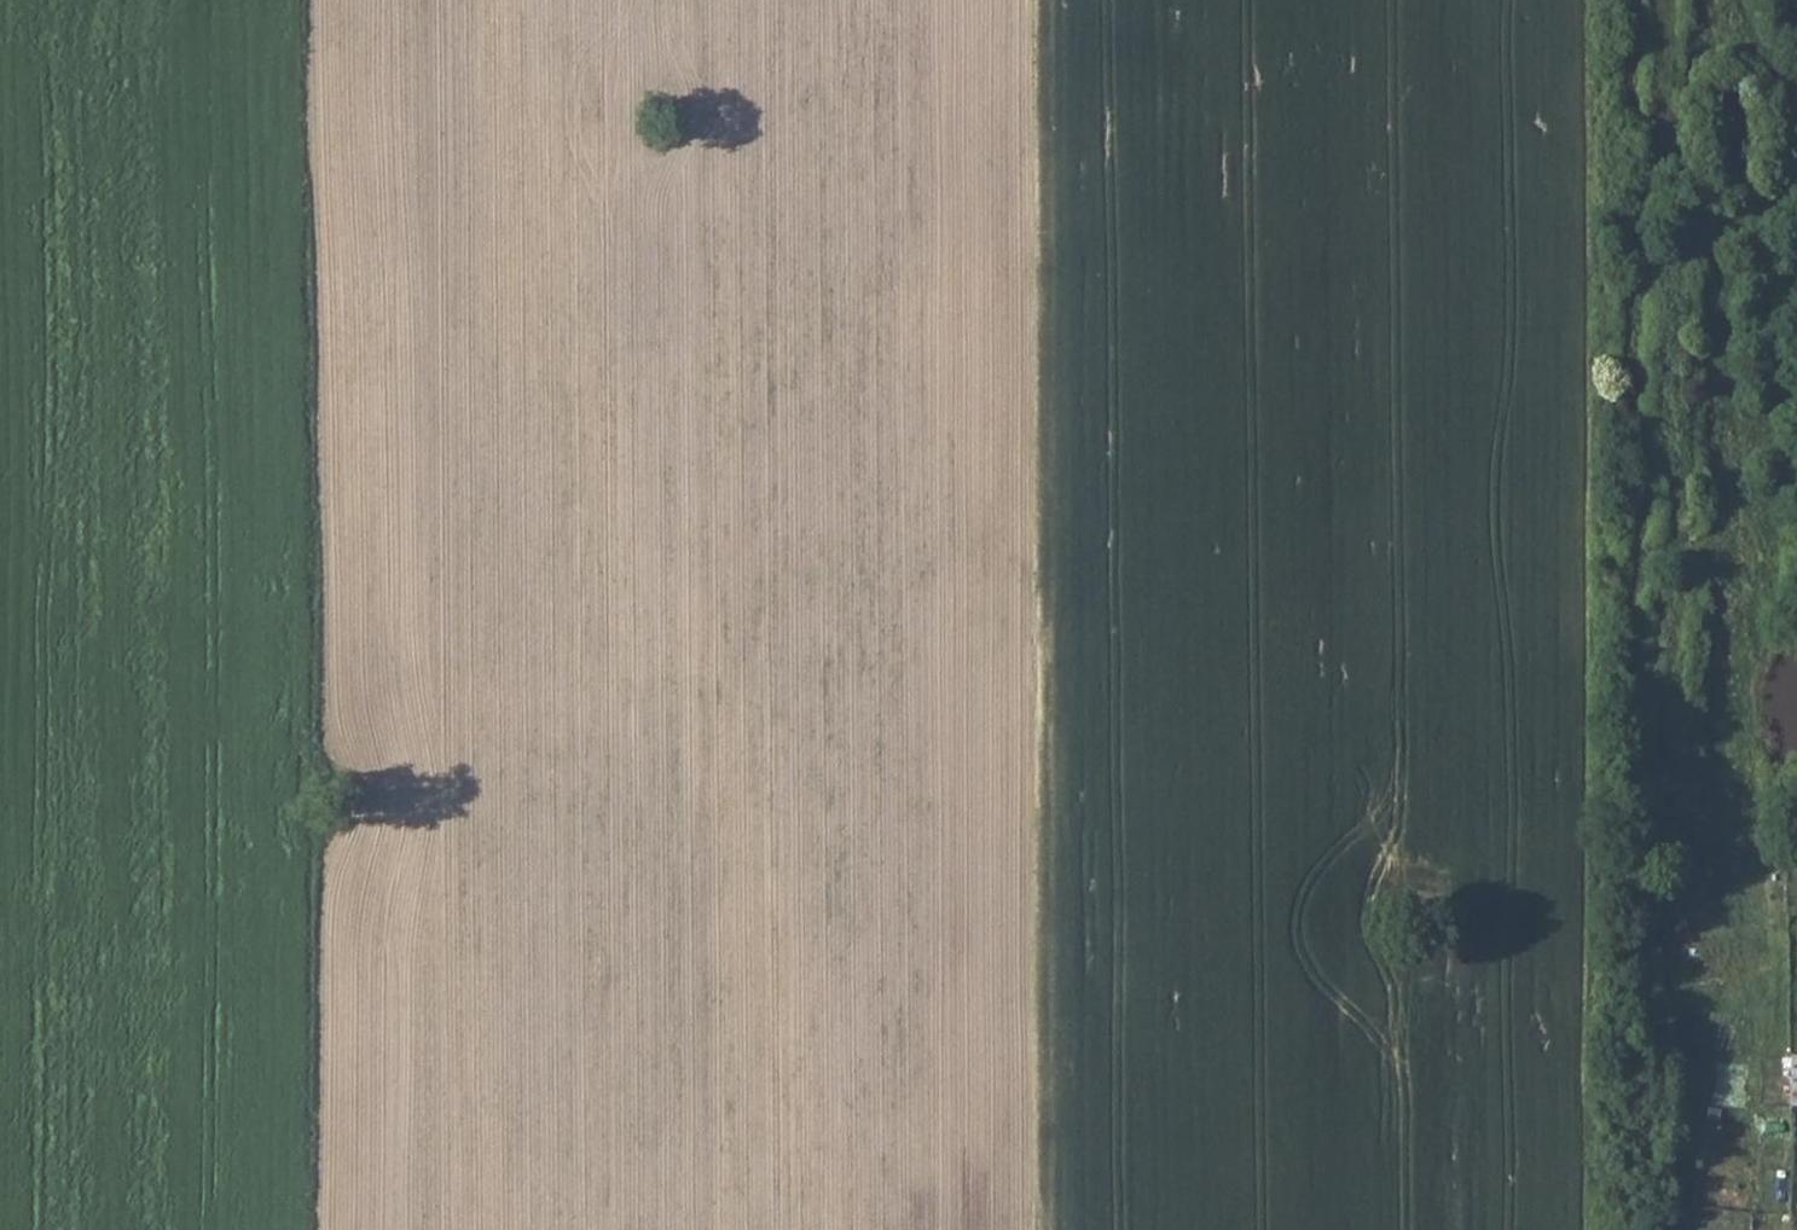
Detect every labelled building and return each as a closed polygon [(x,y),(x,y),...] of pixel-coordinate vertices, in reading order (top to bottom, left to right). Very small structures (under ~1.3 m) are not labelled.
[(1787,1102),(1796,1102),(1796,1055),(1788,1054),(1787,1102)]
